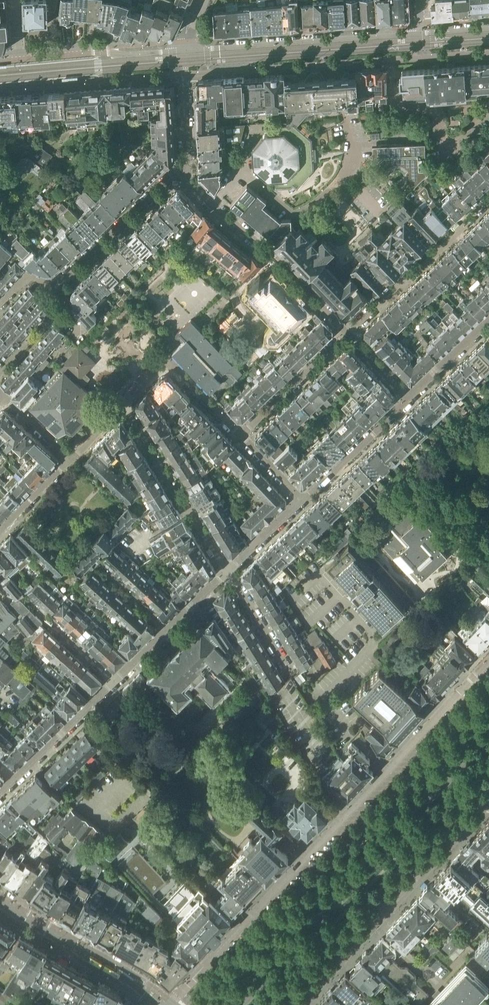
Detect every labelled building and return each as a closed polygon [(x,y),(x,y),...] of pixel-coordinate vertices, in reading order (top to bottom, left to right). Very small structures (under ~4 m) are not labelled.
[(4,51),(6,47),(7,45),(7,42),(8,40),(8,38),(8,35),(8,32),(5,0),(0,0),(0,51),(4,51)] [(24,24),(24,25),(25,25),(27,28),(32,27),(35,25),(35,24),(47,24),(48,24),(48,23),(47,23),(47,19),(47,18),(47,14),(50,13),(50,11),(55,11),(57,0),(23,0),(24,19),(24,20),(24,24)] [(74,16),(74,0),(61,0),(60,8),(61,19),(64,19),(65,19),(66,21),(72,21),(73,20),(74,20),(74,16)] [(86,17),(88,0),(74,0),(74,16),(86,17)] [(99,18),(102,0),(88,0),(86,17),(99,18)] [(109,24),(116,0),(102,0),(99,18),(98,22),(109,24)] [(120,35),(130,6),(132,1),(130,0),(116,0),(109,24),(109,26),(112,28),(112,30),(113,32),(120,35),(119,35),(120,35)] [(133,36),(145,4),(146,0),(139,0),(136,8),(130,6),(120,35),(121,37),(126,38),(128,37),(129,36),(132,37),(133,36)] [(133,36),(141,39),(143,35),(146,36),(148,31),(160,0),(154,0),(151,7),(145,4),(133,36)] [(156,34),(160,36),(161,32),(174,1),(171,0),(160,0),(148,31),(156,34)] [(251,4),(253,30),(259,30),(267,29),(268,29),(266,0),(257,0),(257,1),(250,2),(251,4)] [(268,29),(269,29),(277,28),(285,28),(285,27),(282,0),(266,0),(268,29)] [(285,27),(285,28),(290,27),(294,27),(299,26),(298,4),(300,4),(301,26),(315,25),(313,0),(282,0),(285,27)] [(315,25),(330,24),(328,0),(313,0),(315,25)] [(328,0),(330,24),(346,23),(344,0),(330,0),(328,0)] [(346,23),(361,22),(360,0),(344,0),(346,23)] [(361,22),(376,21),(375,0),(360,0),(361,22)] [(376,21),(376,22),(383,21),(392,20),(393,20),(391,0),(375,0),(376,21)] [(393,20),(397,20),(405,19),(408,17),(407,16),(406,0),(391,0),(393,20)] [(451,0),(435,0),(436,6),(431,6),(432,17),(452,16),(451,0)] [(452,16),(469,15),(469,0),(451,0),(452,16)] [(469,15),(488,13),(488,0),(469,0),(469,15)] [(174,1),(161,32),(169,35),(173,34),(178,23),(183,14),(187,5),(187,4),(181,1),(181,2),(180,4),(174,1)] [(225,6),(227,32),(228,32),(227,32),(235,31),(235,32),(240,31),(238,5),(238,2),(225,3),(225,6)] [(251,4),(238,5),(240,31),(244,31),(252,30),(253,30),(251,4)] [(227,32),(225,6),(215,7),(213,11),(214,33),(223,32),(227,32)] [(447,68),(443,68),(445,93),(444,93),(445,102),(466,100),(466,96),(466,95),(464,67),(454,68),(453,64),(447,65),(447,68)] [(464,67),(466,95),(476,94),(476,97),(488,96),(488,65),(485,65),(474,66),(464,67)] [(427,99),(426,99),(427,103),(445,102),(444,93),(445,93),(443,68),(439,69),(439,66),(432,66),(432,69),(425,70),(427,99)] [(380,68),(371,69),(374,101),(387,100),(386,70),(380,70),(380,68)] [(362,71),(353,72),(354,86),(357,86),(358,102),(374,101),(371,69),(362,69),(362,71)] [(405,100),(426,99),(427,99),(425,70),(402,71),(402,78),(400,78),(401,94),(403,94),(403,96),(405,95),(405,100)] [(296,75),(284,76),(286,114),(287,125),(289,127),(293,123),(297,126),(307,115),(312,114),(313,112),(313,109),(319,109),(324,113),(331,113),(335,108),(334,102),(346,101),(349,112),(359,111),(358,107),(358,102),(357,86),(354,86),(353,72),(346,73),(341,78),(324,79),(324,77),(319,73),(310,73),(302,81),(296,75)] [(252,92),(248,108),(258,108),(258,111),(267,111),(267,112),(267,114),(277,113),(285,113),(286,113),(286,114),(284,76),(284,75),(264,76),(265,77),(252,78),(252,92)] [(246,108),(248,108),(252,92),(252,78),(244,79),(244,78),(242,78),(242,76),(237,76),(237,78),(224,79),(225,96),(224,96),(224,99),(225,104),(225,106),(226,110),(234,109),(246,109),(246,108)] [(217,104),(225,104),(224,99),(224,96),(225,96),(224,79),(205,80),(203,79),(199,79),(198,81),(197,81),(197,105),(217,104)] [(158,114),(158,119),(173,118),(171,94),(170,87),(170,86),(170,84),(164,85),(164,84),(164,85),(156,85),(157,108),(161,107),(162,114),(158,114)] [(149,108),(157,108),(156,85),(155,85),(146,86),(143,86),(145,105),(143,105),(144,114),(149,114),(149,108)] [(132,115),(144,114),(143,105),(145,105),(143,86),(140,86),(140,87),(131,87),(132,99),(129,106),(131,108),(132,115)] [(108,117),(108,116),(109,121),(125,120),(124,110),(126,110),(129,106),(132,99),(131,87),(130,87),(129,87),(129,88),(120,88),(115,89),(106,90),(106,89),(105,89),(108,117)] [(98,117),(108,117),(105,89),(105,90),(95,90),(85,91),(88,121),(88,127),(98,126),(98,117)] [(85,127),(88,121),(85,91),(75,92),(66,93),(65,93),(67,113),(67,120),(63,120),(63,126),(68,126),(68,128),(85,127)] [(64,113),(67,113),(65,93),(64,93),(60,93),(59,93),(49,94),(48,94),(50,112),(64,111),(64,113)] [(51,120),(50,112),(48,94),(40,95),(40,94),(32,95),(34,121),(34,123),(44,123),(44,121),(51,120)] [(27,122),(34,121),(32,95),(24,95),(16,96),(19,124),(27,124),(27,122)] [(11,129),(10,127),(17,126),(17,128),(16,128),(16,131),(19,131),(19,124),(16,96),(9,96),(9,97),(1,97),(4,125),(4,130),(11,129)] [(197,112),(197,117),(218,115),(217,104),(197,105),(197,106),(196,108),(196,111),(197,112)] [(197,127),(197,128),(218,126),(218,115),(197,117),(197,121),(196,123),(196,126),(197,127)] [(151,125),(152,132),(173,131),(173,123),(172,123),(172,119),(173,119),(173,118),(158,119),(149,120),(150,125),(151,125)] [(289,127),(287,125),(270,126),(271,134),(267,134),(268,135),(264,135),(262,137),(254,147),(252,149),(252,152),(253,166),(253,169),(255,171),(263,178),(265,180),(265,179),(268,182),(271,181),(274,181),(274,189),(290,188),(291,188),(293,186),(297,190),(314,170),(313,161),(313,164),(308,164),(307,156),(307,149),(312,149),(312,140),(297,126),(293,123),(289,127)] [(198,146),(226,144),(240,143),(245,125),(218,126),(197,128),(198,140),(199,146),(198,146)] [(152,145),(157,145),(173,143),(174,143),(174,135),(173,135),(173,131),(152,132),(150,132),(150,137),(152,137),(152,145)] [(483,142),(480,139),(468,140),(468,150),(475,150),(483,142)] [(157,149),(154,152),(168,165),(175,158),(174,149),(173,143),(157,145),(157,149)] [(99,148),(112,160),(115,156),(102,144),(99,148)] [(199,154),(199,158),(223,156),(223,155),(222,155),(222,152),(226,152),(226,144),(198,146),(199,154)] [(387,175),(388,174),(388,173),(389,172),(389,171),(390,170),(391,169),(392,168),(393,168),(394,167),(395,167),(397,167),(398,167),(399,167),(400,167),(401,168),(402,169),(403,169),(404,170),(405,171),(405,172),(406,174),(406,175),(406,176),(406,177),(406,178),(406,180),(405,181),(404,182),(404,183),(403,184),(402,184),(401,185),(400,185),(398,186),(405,194),(426,174),(425,144),(424,144),(416,144),(409,144),(409,145),(405,145),(394,144),(389,145),(372,145),(373,160),(373,161),(387,175)] [(31,156),(40,162),(45,166),(53,155),(39,145),(31,156)] [(88,157),(95,163),(103,154),(97,148),(88,157)] [(315,149),(312,149),(307,149),(307,156),(308,164),(313,164),(313,161),(316,161),(315,149)] [(143,157),(144,159),(158,173),(161,170),(161,171),(161,170),(168,165),(154,152),(153,150),(148,155),(146,154),(143,157)] [(479,167),(488,178),(488,163),(484,158),(483,157),(481,155),(477,158),(482,163),(479,167)] [(199,170),(221,168),(223,168),(222,164),(224,164),(223,156),(199,158),(199,166),(200,170),(199,170)] [(15,168),(9,176),(15,181),(23,171),(23,172),(31,170),(42,177),(46,170),(36,163),(28,158),(22,160),(17,166),(15,168)] [(138,162),(134,165),(136,167),(150,181),(152,178),(153,179),(153,178),(153,179),(159,173),(158,173),(159,173),(158,173),(144,159),(139,163),(138,162)] [(467,168),(471,174),(485,188),(488,184),(488,178),(479,167),(474,162),(467,168)] [(78,172),(81,176),(90,167),(86,163),(78,172)] [(123,171),(125,172),(142,188),(144,186),(145,187),(145,186),(145,187),(150,181),(136,167),(134,165),(132,163),(123,171)] [(463,172),(459,176),(478,195),(485,188),(471,174),(467,168),(462,163),(458,167),(463,172)] [(221,168),(199,170),(200,176),(215,192),(222,180),(221,168)] [(106,191),(100,197),(116,214),(142,189),(142,188),(125,172),(118,178),(117,176),(104,189),(106,191)] [(452,182),(457,188),(470,202),(478,195),(459,176),(459,175),(452,182)] [(275,243),(276,243),(291,228),(291,220),(281,220),(280,221),(262,206),(266,202),(247,185),(230,205),(234,208),(275,243)] [(437,204),(429,196),(426,185),(420,191),(418,192),(425,199),(429,203),(448,224),(456,216),(441,200),(437,204)] [(172,194),(169,197),(187,215),(190,218),(192,220),(193,220),(196,217),(199,220),(203,213),(180,190),(179,188),(177,188),(176,190),(175,190),(175,191),(172,193),(172,194)] [(457,188),(450,195),(463,209),(470,202),(457,188)] [(86,189),(81,194),(108,222),(116,214),(100,197),(96,200),(86,189)] [(35,197),(41,203),(46,199),(40,193),(35,197)] [(87,210),(82,213),(85,216),(99,230),(108,222),(81,194),(78,197),(76,199),(87,210)] [(439,199),(441,200),(456,216),(463,209),(450,195),(444,200),(441,197),(439,199)] [(161,204),(161,205),(170,215),(166,219),(175,227),(187,215),(169,197),(161,204)] [(42,203),(47,210),(55,205),(49,198),(42,203)] [(388,209),(401,222),(424,247),(427,244),(427,243),(431,239),(432,239),(441,231),(429,218),(418,207),(411,214),(405,208),(406,207),(400,200),(396,204),(395,202),(388,209)] [(59,207),(64,211),(91,239),(99,230),(85,216),(82,213),(79,217),(69,206),(67,208),(63,203),(59,207)] [(433,215),(429,218),(441,231),(448,224),(429,203),(425,207),(433,215)] [(157,208),(148,216),(167,235),(173,229),(175,227),(166,219),(170,215),(161,205),(157,209),(157,208)] [(69,226),(66,229),(82,246),(91,239),(64,211),(61,214),(59,215),(69,226)] [(148,216),(140,224),(149,234),(145,238),(154,247),(167,235),(148,216)] [(195,249),(197,246),(213,227),(215,225),(211,222),(211,220),(207,218),(206,218),(205,217),(190,235),(196,241),(192,246),(195,249)] [(476,225),(488,239),(488,224),(483,218),(476,225)] [(367,234),(377,245),(378,244),(401,269),(401,268),(405,264),(405,265),(412,258),(416,254),(416,255),(424,247),(401,222),(393,230),(392,229),(385,236),(379,231),(376,234),(372,229),(367,234)] [(127,237),(145,256),(154,247),(145,238),(149,234),(140,224),(139,225),(140,226),(136,229),(135,229),(127,237)] [(467,233),(481,248),(486,243),(488,246),(488,239),(476,225),(467,233)] [(63,227),(53,237),(72,256),(82,246),(66,229),(63,227)] [(201,248),(207,253),(222,235),(221,234),(221,233),(218,230),(216,230),(213,227),(197,246),(200,249),(201,248)] [(276,243),(310,279),(327,264),(337,254),(333,250),(322,238),(321,239),(320,240),(316,244),(313,240),(317,236),(310,228),(306,233),(301,228),(296,232),(292,228),(291,228),(276,243)] [(467,233),(460,240),(474,256),(478,252),(482,256),(485,252),(481,248),(467,233)] [(216,256),(219,258),(231,243),(227,239),(227,238),(224,235),(223,235),(222,235),(207,253),(214,258),(216,256)] [(28,264),(32,268),(38,271),(47,274),(53,273),(54,272),(37,255),(29,247),(17,236),(7,245),(0,239),(0,266),(12,252),(11,251),(12,250),(18,255),(22,258),(21,258),(28,264)] [(53,237),(45,245),(64,264),(72,256),(53,237)] [(124,240),(118,245),(137,264),(141,260),(143,262),(147,258),(145,256),(127,237),(126,238),(124,239),(124,240)] [(460,240),(452,248),(467,263),(474,256),(460,240)] [(216,261),(226,269),(241,251),(240,250),(240,248),(237,246),(235,246),(231,243),(219,258),(216,261)] [(351,270),(353,273),(365,286),(362,289),(368,296),(370,298),(374,294),(386,283),(389,279),(390,280),(401,269),(378,244),(377,245),(369,253),(365,248),(356,256),(360,261),(351,270)] [(40,252),(37,255),(54,272),(56,271),(62,265),(63,265),(64,264),(45,245),(39,251),(40,252)] [(117,247),(111,252),(130,271),(134,267),(136,269),(139,266),(137,264),(118,245),(117,247)] [(452,248),(444,255),(459,270),(463,266),(468,271),(471,268),(467,263),(452,248)] [(235,276),(237,274),(252,256),(250,258),(246,255),(246,254),(243,251),(242,251),(241,251),(226,269),(232,274),(235,276)] [(103,259),(103,260),(122,278),(126,274),(128,276),(131,273),(130,271),(111,252),(109,254),(103,259)] [(175,256),(171,252),(164,258),(166,261),(169,263),(168,264),(169,264),(175,256)] [(444,255),(434,265),(448,280),(453,285),(457,281),(452,277),(459,270),(444,255)] [(252,256),(237,274),(245,282),(248,279),(262,265),(258,261),(257,259),(254,257),(253,257),(252,256)] [(10,264),(6,268),(17,277),(24,270),(23,270),(28,264),(21,258),(17,263),(15,262),(12,266),(10,264)] [(95,267),(94,268),(113,288),(122,279),(122,278),(103,260),(97,266),(97,265),(95,267)] [(327,264),(310,279),(346,317),(368,296),(362,289),(365,286),(353,273),(344,282),(327,264)] [(434,265),(427,272),(443,290),(446,292),(449,289),(445,284),(448,280),(434,265)] [(5,273),(2,277),(10,284),(17,277),(6,268),(3,271),(5,273)] [(85,277),(86,277),(104,296),(113,288),(94,268),(94,269),(92,271),(85,277)] [(286,288),(285,287),(271,272),(265,278),(260,274),(249,285),(252,289),(253,290),(252,291),(251,290),(250,291),(251,292),(250,293),(278,321),(270,328),(271,329),(268,331),(267,331),(267,332),(268,332),(268,336),(267,336),(267,337),(268,336),(270,339),(270,340),(271,340),(271,339),(274,339),(275,340),(276,339),(275,338),(278,336),(279,337),(288,327),(289,328),(290,327),(289,327),(290,326),(291,327),(308,311),(293,295),(286,287),(286,288)] [(419,279),(434,294),(436,297),(443,290),(427,272),(419,279)] [(480,282),(488,291),(488,273),(480,282)] [(3,292),(10,284),(2,277),(0,279),(0,289),(3,292)] [(77,286),(97,307),(100,303),(99,302),(104,296),(86,277),(80,283),(77,286)] [(419,279),(412,286),(426,302),(434,294),(419,279)] [(475,294),(488,309),(488,291),(480,282),(471,290),(475,294)] [(222,291),(223,290),(225,288),(220,284),(217,287),(216,289),(221,293),(222,291)] [(252,289),(249,285),(248,285),(240,293),(243,297),(252,289)] [(97,307),(77,286),(75,287),(73,290),(72,292),(71,296),(71,298),(73,303),(88,325),(89,324),(94,332),(98,329),(95,326),(93,325),(91,323),(96,317),(92,312),(97,307)] [(412,286),(404,294),(418,309),(426,302),(412,286)] [(29,288),(22,296),(30,303),(34,300),(36,302),(39,298),(37,296),(37,295),(29,288)] [(122,297),(125,300),(127,298),(131,293),(128,290),(122,297)] [(223,290),(222,291),(221,293),(228,299),(231,296),(223,290)] [(116,297),(122,303),(125,300),(122,297),(119,294),(116,297)] [(404,294),(396,301),(411,316),(418,309),(404,294)] [(466,302),(481,317),(488,309),(475,294),(466,302)] [(22,296),(15,303),(26,313),(29,309),(27,307),(30,303),(22,296)] [(42,300),(39,298),(36,302),(38,304),(35,307),(43,315),(50,307),(42,300)] [(462,311),(474,324),(481,317),(466,302),(463,299),(459,303),(465,308),(462,311)] [(440,302),(450,312),(467,330),(474,324),(462,311),(458,315),(453,309),(447,302),(446,302),(443,300),(440,302)] [(396,301),(389,308),(404,323),(411,316),(396,301)] [(15,303),(8,310),(17,318),(20,314),(23,316),(26,313),(15,303)] [(29,309),(26,313),(36,323),(43,315),(35,307),(32,311),(29,309)] [(389,308),(382,315),(395,329),(397,330),(404,323),(389,308)] [(432,308),(425,315),(452,344),(460,337),(442,319),(432,308)] [(8,310),(2,318),(12,328),(16,324),(14,322),(17,318),(8,310)] [(450,312),(442,319),(460,337),(467,330),(450,312)] [(21,322),(30,330),(36,323),(26,313),(23,316),(25,318),(21,322)] [(382,315),(375,321),(386,331),(389,328),(392,332),(395,329),(382,315)] [(430,336),(433,339),(445,352),(452,344),(425,315),(417,323),(426,332),(430,328),(437,335),(435,337),(432,334),(430,336)] [(318,324),(314,328),(326,340),(332,335),(332,330),(317,316),(314,319),(318,324)] [(0,319),(0,330),(3,333),(7,329),(9,331),(12,328),(2,318),(0,319)] [(182,342),(172,352),(210,391),(222,380),(226,380),(230,384),(242,373),(191,319),(175,334),(176,335),(177,336),(178,336),(178,337),(182,342)] [(375,321),(369,327),(382,341),(386,337),(383,334),(386,331),(375,321)] [(16,324),(12,328),(23,337),(30,330),(21,322),(18,326),(16,324)] [(94,336),(100,341),(110,329),(105,324),(94,336)] [(55,325),(48,333),(59,343),(66,335),(55,325)] [(303,331),(302,331),(318,348),(326,340),(314,328),(310,332),(306,327),(303,331)] [(365,336),(375,347),(382,341),(369,327),(365,331),(365,336)] [(8,337),(16,345),(23,337),(12,328),(9,331),(11,333),(8,337)] [(420,340),(421,342),(437,359),(445,352),(433,339),(429,343),(421,334),(423,333),(419,329),(414,334),(420,340)] [(303,338),(298,343),(311,355),(318,348),(302,331),(301,333),(302,334),(300,336),(303,338)] [(41,341),(50,349),(54,345),(56,347),(59,343),(48,333),(41,341)] [(383,355),(395,343),(392,339),(388,335),(386,337),(382,341),(375,347),(380,352),(383,355)] [(0,341),(0,343),(10,352),(16,345),(8,337),(5,340),(3,338),(0,341)] [(390,363),(406,348),(401,343),(398,340),(395,343),(383,355),(390,362),(390,363)] [(420,354),(417,357),(419,360),(414,365),(422,373),(437,359),(421,342),(420,340),(415,345),(418,348),(416,349),(420,354)] [(35,348),(46,358),(49,354),(47,352),(50,349),(41,341),(35,348)] [(488,362),(488,344),(485,341),(477,349),(488,362)] [(290,342),(286,346),(303,363),(311,355),(298,343),(294,347),(290,342)] [(3,359),(10,352),(0,343),(0,357),(3,359)] [(89,348),(84,343),(79,347),(79,348),(78,347),(42,388),(36,394),(40,397),(32,406),(31,407),(44,418),(45,417),(48,420),(49,420),(47,423),(58,434),(66,427),(73,431),(81,422),(82,421),(92,411),(87,404),(93,396),(82,387),(88,378),(83,374),(94,362),(85,353),(89,348)] [(303,363),(286,346),(285,347),(287,349),(281,355),(295,370),(303,363)] [(39,366),(43,369),(49,361),(46,358),(35,348),(28,355),(37,363),(40,360),(42,362),(39,366)] [(390,363),(397,370),(413,355),(406,348),(390,363)] [(345,350),(339,356),(349,366),(352,369),(361,361),(350,350),(345,349),(345,350)] [(484,373),(488,368),(488,362),(477,349),(468,357),(484,373)] [(47,359),(50,361),(57,354),(54,351),(47,359)] [(414,354),(413,355),(397,370),(404,377),(408,381),(408,382),(413,382),(413,381),(422,373),(414,365),(419,360),(417,357),(414,354)] [(21,363),(32,373),(34,371),(37,373),(38,372),(39,373),(43,369),(39,366),(36,369),(34,366),(37,363),(28,355),(21,363)] [(267,373),(279,385),(287,378),(273,362),(268,358),(266,355),(262,358),(266,362),(265,363),(271,369),(267,373)] [(281,355),(273,362),(287,378),(295,370),(281,355)] [(339,356),(333,362),(346,375),(349,372),(346,369),(349,366),(339,356)] [(474,381),(478,377),(479,379),(484,374),(484,373),(468,357),(463,362),(462,362),(459,365),(460,365),(459,366),(474,381)] [(354,383),(369,369),(366,365),(365,366),(361,361),(352,369),(349,372),(346,375),(354,383)] [(333,362),(326,368),(336,378),(339,375),(343,378),(346,375),(333,362)] [(27,375),(29,376),(32,373),(21,363),(15,370),(23,378),(27,375)] [(253,366),(250,370),(272,393),(279,385),(267,373),(263,376),(261,374),(259,376),(255,372),(257,370),(253,366)] [(451,374),(465,389),(466,389),(469,393),(478,384),(474,381),(459,366),(451,374)] [(326,368),(319,375),(333,390),(340,382),(336,378),(326,368)] [(352,395),(353,396),(356,398),(370,385),(377,378),(377,377),(373,374),(369,369),(354,383),(359,388),(352,395)] [(15,370),(8,377),(19,387),(22,384),(20,382),(23,378),(15,370)] [(272,393),(250,370),(247,372),(252,376),(254,377),(255,379),(253,381),(256,383),(252,387),(264,400),(272,393)] [(443,381),(458,395),(465,389),(451,374),(443,381)] [(319,375),(311,383),(325,397),(329,393),(336,400),(340,397),(333,390),(319,375)] [(28,403),(32,406),(40,397),(36,394),(42,388),(29,376),(22,384),(19,387),(15,391),(11,395),(21,404),(22,404),(25,406),(24,407),(25,407),(28,403)] [(162,376),(155,383),(166,393),(176,384),(169,377),(169,376),(162,376)] [(13,389),(15,391),(19,387),(8,377),(1,385),(9,393),(13,389)] [(377,378),(370,385),(375,390),(389,405),(394,400),(394,395),(377,378)] [(435,388),(450,403),(453,406),(457,410),(461,407),(459,405),(463,402),(458,395),(443,381),(435,388)] [(155,383),(152,386),(160,399),(166,393),(155,383)] [(311,383),(304,390),(318,404),(321,401),(328,408),(332,404),(325,397),(311,383)] [(160,399),(161,401),(162,403),(164,405),(166,409),(173,402),(183,392),(176,384),(166,393),(160,399)] [(249,385),(242,392),(257,407),(264,400),(252,387),(249,385)] [(135,404),(140,414),(161,401),(160,399),(152,386),(150,388),(135,404)] [(427,396),(441,411),(450,403),(435,388),(431,393),(430,392),(427,396)] [(304,390),(296,397),(310,411),(314,408),(321,415),(325,412),(322,410),(323,410),(318,404),(304,390)] [(368,397),(382,412),(387,407),(389,405),(375,390),(368,397)] [(179,410),(180,409),(190,399),(183,392),(173,402),(175,404),(174,405),(179,410)] [(233,400),(236,402),(248,415),(257,407),(242,392),(233,400)] [(357,400),(375,419),(382,412),(368,397),(367,396),(364,399),(361,395),(357,400)] [(248,415),(236,402),(232,406),(222,396),(219,399),(226,407),(226,408),(238,420),(243,421),(243,420),(248,415)] [(353,396),(346,403),(364,422),(367,426),(375,419),(357,400),(356,398),(353,396)] [(419,404),(433,419),(435,422),(438,419),(436,416),(441,411),(427,396),(422,401),(418,404),(419,404)] [(288,405),(302,419),(303,420),(304,421),(312,413),(310,411),(296,397),(288,405)] [(179,418),(182,422),(197,407),(190,399),(180,409),(184,413),(179,418)] [(140,414),(146,423),(167,410),(166,409),(164,405),(162,403),(161,401),(140,414)] [(348,413),(344,417),(359,433),(367,426),(364,422),(346,403),(342,407),(348,413)] [(410,413),(424,427),(430,422),(433,419),(419,404),(413,410),(413,409),(410,413)] [(280,412),(294,427),(295,428),(303,420),(302,419),(288,405),(280,412)] [(187,423),(191,427),(205,415),(197,407),(182,422),(177,426),(180,430),(187,423)] [(12,417),(4,409),(0,414),(0,429),(12,417)] [(146,423),(151,431),(166,421),(163,415),(168,412),(167,410),(146,423)] [(280,412),(274,418),(278,422),(288,433),(294,427),(280,412)] [(401,421),(419,440),(428,431),(424,427),(410,413),(401,421)] [(334,414),(331,418),(352,440),(359,433),(344,417),(340,421),(334,414)] [(184,436),(186,440),(186,441),(189,438),(195,435),(196,435),(198,433),(211,421),(205,415),(191,427),(183,435),(184,436)] [(6,437),(20,424),(12,417),(0,429),(0,432),(3,434),(0,437),(0,444),(6,437)] [(151,431),(156,439),(170,430),(171,429),(168,424),(174,421),(172,417),(166,421),(151,431)] [(269,423),(268,424),(282,438),(283,438),(286,435),(288,433),(278,422),(274,418),(269,423)] [(333,428),(329,431),(345,447),(352,440),(331,418),(327,421),(333,428)] [(113,427),(124,446),(134,440),(122,421),(120,419),(113,427)] [(211,421),(198,433),(201,436),(196,441),(199,444),(202,441),(217,427),(211,421)] [(393,429),(411,448),(419,440),(401,421),(399,424),(398,423),(393,429)] [(10,441),(4,448),(7,451),(13,445),(27,431),(20,424),(6,437),(10,441)] [(263,429),(262,429),(277,444),(283,438),(282,438),(268,424),(263,429)] [(301,433),(304,437),(312,430),(308,426),(301,433)] [(119,445),(121,448),(124,446),(113,427),(110,430),(106,435),(105,435),(105,436),(114,450),(119,445)] [(217,427),(202,441),(205,445),(201,449),(204,452),(223,434),(217,427)] [(256,440),(275,459),(283,451),(277,444),(262,429),(257,435),(256,435),(256,440)] [(385,437),(403,455),(411,448),(393,429),(388,434),(385,437)] [(156,439),(160,445),(174,437),(170,430),(156,439)] [(21,453),(28,447),(36,439),(27,431),(13,445),(21,453)] [(329,431),(321,439),(336,455),(345,447),(329,431)] [(160,445),(165,452),(178,444),(176,440),(177,439),(178,440),(184,436),(183,435),(181,432),(179,433),(174,437),(160,445)] [(223,434),(204,452),(201,454),(204,457),(210,452),(214,455),(229,440),(223,434)] [(116,455),(114,450),(105,436),(100,441),(99,441),(99,442),(94,447),(93,448),(94,448),(97,450),(106,459),(110,464),(112,462),(111,461),(116,455)] [(376,445),(392,461),(394,464),(403,455),(385,437),(376,445)] [(28,447),(31,450),(34,452),(40,458),(50,468),(58,459),(36,439),(28,447)] [(313,447),(315,449),(328,463),(336,455),(321,439),(313,447)] [(120,449),(124,457),(139,448),(134,440),(124,446),(121,448),(120,449)] [(165,452),(169,459),(190,446),(186,441),(186,440),(184,441),(186,444),(181,447),(178,444),(165,452)] [(229,440),(214,455),(210,459),(213,462),(216,465),(222,460),(235,447),(229,440)] [(367,453),(383,470),(392,461),(376,445),(368,453),(367,453)] [(169,459),(173,466),(194,453),(192,450),(190,447),(190,446),(169,459)] [(275,459),(283,468),(292,459),(297,454),(289,446),(283,451),(275,459)] [(235,447),(222,460),(223,461),(225,460),(230,464),(241,453),(235,447)] [(124,457),(130,466),(144,457),(139,448),(124,457)] [(315,449),(306,457),(320,471),(328,463),(315,449)] [(94,471),(103,462),(106,459),(97,450),(94,453),(85,462),(94,471)] [(34,452),(28,458),(40,469),(46,475),(52,469),(50,468),(40,458),(34,452)] [(173,466),(177,473),(198,459),(194,453),(173,466)] [(232,470),(233,472),(247,459),(241,453),(230,464),(234,468),(232,470)] [(359,461),(374,477),(379,472),(381,475),(385,471),(383,470),(367,453),(364,456),(365,456),(359,461)] [(128,467),(134,477),(150,467),(144,457),(130,466),(128,467)] [(306,457),(297,465),(311,479),(320,471),(306,457)] [(40,469),(28,458),(18,469),(36,486),(40,481),(46,475),(40,469)] [(177,473),(181,479),(195,470),(193,467),(196,465),(198,468),(202,465),(199,461),(198,459),(177,473)] [(247,459),(233,472),(235,474),(237,472),(240,475),(252,464),(247,459)] [(292,459),(283,468),(300,485),(300,486),(305,485),(311,479),(297,465),(292,459)] [(349,471),(364,486),(365,485),(374,477),(359,461),(351,469),(349,471)] [(108,467),(103,462),(94,471),(102,479),(111,469),(114,466),(112,464),(112,465),(111,464),(108,467)] [(9,480),(26,496),(36,486),(18,469),(12,464),(10,466),(16,472),(9,480)] [(252,464),(240,475),(241,477),(239,478),(241,480),(243,478),(247,482),(259,471),(253,465),(252,464)] [(195,470),(181,479),(186,486),(201,476),(206,473),(204,469),(202,465),(198,468),(200,472),(197,474),(195,470)] [(134,477),(141,488),(157,478),(150,467),(134,477)] [(117,475),(111,469),(102,479),(111,487),(119,477),(122,474),(120,472),(117,475)] [(259,471),(247,482),(251,488),(250,489),(251,491),(265,477),(259,471)] [(339,480),(354,496),(368,511),(372,508),(357,492),(362,488),(363,486),(364,486),(349,471),(339,480)] [(409,472),(405,475),(414,485),(417,481),(409,472)] [(396,483),(401,478),(398,475),(393,480),(396,483)] [(206,483),(203,479),(201,476),(186,486),(190,493),(204,484),(206,483)] [(126,483),(119,477),(111,487),(119,495),(127,485),(130,482),(128,480),(126,483)] [(265,477),(251,491),(253,492),(254,491),(258,495),(270,483),(265,477)] [(9,491),(20,501),(26,496),(9,480),(6,483),(0,478),(0,483),(1,484),(9,491)] [(142,490),(147,498),(163,488),(157,478),(141,488),(137,490),(139,492),(142,490)] [(190,493),(197,504),(218,491),(216,488),(210,491),(207,487),(213,483),(211,480),(206,483),(204,484),(190,493)] [(326,492),(341,508),(350,500),(351,501),(352,499),(351,498),(354,496),(339,480),(326,492)] [(270,483),(258,495),(257,496),(258,498),(260,496),(265,502),(267,500),(270,496),(277,490),(270,483)] [(127,485),(119,495),(127,502),(135,494),(137,495),(139,493),(136,488),(134,491),(127,485)] [(147,498),(153,508),(170,498),(163,488),(147,498)] [(9,491),(6,494),(0,489),(0,496),(14,509),(20,501),(9,491)] [(277,490),(270,496),(281,508),(285,504),(286,499),(277,490)] [(197,504),(202,512),(218,502),(215,498),(221,495),(218,491),(197,504)] [(315,503),(332,521),(337,517),(335,515),(342,508),(341,508),(326,492),(320,498),(315,503)] [(7,516),(14,509),(0,496),(0,509),(7,516)] [(267,500),(265,502),(264,502),(275,513),(281,508),(270,496),(267,500)] [(148,511),(153,519),(159,516),(175,507),(170,498),(153,508),(148,511)] [(428,516),(435,508),(426,498),(418,506),(428,516)] [(202,512),(207,520),(221,512),(218,507),(224,504),(221,500),(218,502),(202,512)] [(275,513),(264,502),(260,506),(258,505),(257,506),(258,508),(270,519),(275,514),(275,513)] [(441,542),(443,540),(421,515),(418,518),(404,502),(387,517),(390,520),(373,535),(415,582),(421,577),(422,578),(447,556),(443,550),(446,547),(441,542)] [(305,513),(322,531),(332,521),(315,503),(311,507),(305,513)] [(129,508),(128,507),(121,515),(130,524),(135,518),(138,521),(141,519),(129,508)] [(159,516),(153,519),(156,523),(159,528),(164,525),(180,515),(175,507),(159,516)] [(207,520),(213,529),(232,517),(230,513),(227,508),(221,512),(207,520)] [(270,519),(258,508),(254,512),(252,510),(250,512),(263,525),(264,525),(270,519)] [(263,525),(250,512),(249,513),(250,515),(247,519),(258,530),(263,525)] [(312,539),(313,538),(319,533),(320,533),(322,531),(305,513),(297,521),(303,527),(304,526),(308,531),(306,532),(312,539)] [(121,515),(113,523),(126,535),(133,527),(130,524),(121,515)] [(213,529),(218,537),(237,525),(232,517),(213,529)] [(258,530),(247,519),(245,517),(243,519),(245,521),(241,524),(244,529),(251,537),(258,530)] [(156,523),(153,519),(146,524),(147,525),(152,531),(159,528),(156,523)] [(159,554),(165,550),(192,533),(191,532),(183,519),(162,532),(150,540),(159,554)] [(289,528),(304,544),(307,540),(314,547),(318,543),(313,538),(312,539),(306,532),(308,531),(304,526),(303,527),(297,521),(289,528)] [(113,523),(106,531),(118,543),(124,537),(126,535),(113,523)] [(239,532),(242,530),(238,524),(237,525),(218,537),(223,546),(238,538),(241,535),(239,532)] [(18,543),(21,546),(33,533),(25,526),(16,535),(14,537),(16,539),(18,537),(21,540),(18,543)] [(289,528),(282,535),(307,562),(313,557),(305,548),(307,547),(304,544),(289,528)] [(347,528),(345,529),(342,532),(343,532),(326,548),(333,556),(333,555),(337,551),(338,551),(342,547),(349,540),(350,539),(354,535),(347,528)] [(92,541),(94,543),(103,552),(106,549),(109,552),(113,548),(111,546),(112,545),(111,544),(113,541),(117,544),(118,543),(106,531),(104,529),(92,541)] [(21,546),(23,548),(25,550),(28,546),(31,549),(29,552),(30,554),(33,551),(40,544),(42,542),(33,533),(21,546)] [(172,550),(175,555),(197,541),(192,533),(165,550),(167,554),(172,550)] [(11,534),(1,545),(16,563),(15,564),(20,569),(32,558),(25,550),(23,548),(21,546),(18,543),(16,539),(14,537),(11,534)] [(307,562),(282,535),(274,542),(290,560),(295,555),(304,565),(307,562)] [(238,538),(223,546),(229,555),(232,555),(242,546),(247,542),(244,537),(239,541),(238,538)] [(183,554),(186,559),(202,549),(197,541),(175,555),(172,557),(174,560),(178,558),(183,554)] [(50,550),(42,542),(40,544),(33,551),(40,557),(37,560),(39,562),(41,559),(50,550)] [(267,549),(292,578),(296,574),(286,563),(290,560),(274,542),(267,549)] [(86,551),(95,560),(98,563),(100,560),(97,558),(103,552),(94,543),(86,551)] [(0,546),(0,567),(5,573),(15,564),(16,563),(1,545),(0,546)] [(373,573),(348,547),(349,546),(348,545),(326,566),(327,566),(351,593),(352,594),(354,591),(360,598),(357,600),(358,601),(358,600),(383,627),(382,628),(383,628),(405,608),(404,607),(404,608),(380,581),(380,580),(379,580),(373,574),(374,574),(373,573)] [(113,548),(109,552),(102,559),(108,565),(121,551),(119,548),(116,551),(113,548)] [(197,563),(201,561),(207,557),(202,549),(186,559),(181,562),(183,565),(188,562),(191,567),(197,563)] [(271,578),(275,585),(278,590),(292,578),(267,549),(259,557),(267,572),(269,574),(271,578)] [(58,558),(50,550),(41,559),(47,565),(45,568),(47,570),(49,567),(58,558)] [(79,559),(88,567),(91,570),(93,568),(90,565),(95,560),(86,551),(79,559)] [(121,551),(108,565),(113,570),(124,558),(121,555),(124,553),(121,551)] [(478,565),(484,561),(476,552),(471,557),(478,565)] [(321,554),(315,559),(319,563),(325,558),(321,554)] [(200,564),(199,564),(211,576),(216,571),(207,557),(201,561),(203,564),(201,565),(200,564)] [(267,572),(259,557),(243,572),(242,576),(247,584),(261,575),(259,572),(262,570),(264,574),(267,572)] [(67,566),(58,558),(49,567),(56,573),(53,576),(55,578),(58,575),(67,566)] [(124,558),(113,570),(119,575),(133,560),(130,558),(127,561),(124,558)] [(82,576),(84,578),(86,576),(83,573),(88,567),(79,559),(71,567),(81,575),(82,576)] [(133,560),(119,575),(125,581),(139,566),(133,560)] [(199,564),(193,571),(204,582),(211,576),(199,564)] [(139,566),(125,581),(131,586),(144,571),(139,566)] [(4,579),(6,578),(7,579),(9,577),(5,573),(0,567),(0,574),(4,579)] [(83,592),(85,589),(85,588),(97,576),(91,571),(86,576),(84,578),(82,580),(80,582),(79,582),(76,585),(83,592)] [(144,571),(131,586),(136,590),(146,578),(149,575),(144,571)] [(193,571),(187,576),(199,588),(204,582),(193,571)] [(247,584),(251,590),(271,578),(269,574),(263,578),(261,575),(247,584)] [(146,578),(136,590),(142,596),(152,584),(155,581),(149,575),(146,578)] [(85,589),(91,594),(103,582),(97,576),(85,588),(85,589)] [(167,578),(174,584),(188,598),(194,593),(182,581),(177,576),(173,581),(169,576),(167,578)] [(187,576),(182,581),(194,593),(199,588),(187,576)] [(24,616),(30,610),(20,600),(20,599),(25,595),(21,591),(9,577),(7,579),(6,578),(4,579),(1,580),(0,581),(15,599),(11,602),(24,616)] [(28,591),(34,597),(40,591),(51,580),(47,577),(41,583),(40,582),(39,581),(38,582),(33,586),(28,591)] [(251,590),(255,597),(275,585),(271,578),(251,590)] [(34,597),(40,602),(50,592),(56,586),(57,586),(53,582),(51,580),(40,591),(34,597)] [(152,584),(142,596),(148,602),(159,590),(161,587),(155,581),(152,584)] [(93,602),(94,600),(108,587),(103,582),(91,594),(89,597),(90,599),(93,602)] [(21,591),(25,595),(26,593),(28,591),(33,586),(30,583),(21,591)] [(174,584),(170,588),(172,590),(171,592),(182,604),(188,598),(174,584)] [(255,597),(259,604),(279,591),(278,590),(275,585),(255,597)] [(40,602),(45,607),(60,592),(58,589),(58,588),(56,586),(50,592),(40,602)] [(100,606),(102,604),(114,592),(108,587),(94,600),(96,601),(96,604),(100,606)] [(162,592),(159,590),(148,602),(153,607),(164,595),(167,592),(164,590),(162,592)] [(45,607),(51,613),(61,602),(59,600),(64,595),(61,591),(60,592),(45,607)] [(210,611),(213,615),(233,599),(228,591),(224,591),(207,607),(210,611)] [(259,604),(264,611),(283,598),(279,591),(259,604)] [(106,612),(107,611),(120,597),(114,592),(102,604),(104,605),(102,608),(106,612)] [(153,607),(159,612),(170,600),(172,597),(167,592),(164,595),(153,607)] [(51,613),(58,619),(73,602),(72,601),(72,602),(66,596),(61,602),(51,613)] [(111,617),(114,614),(125,602),(120,597),(107,611),(109,613),(108,615),(111,617)] [(170,600),(159,612),(167,619),(181,605),(172,597),(170,600)] [(483,610),(486,614),(488,617),(488,606),(479,597),(475,601),(483,610)] [(283,598),(264,611),(267,616),(268,617),(281,608),(286,605),(287,604),(283,598)] [(213,615),(214,617),(215,619),(221,614),(223,618),(237,606),(233,599),(213,615)] [(4,658),(7,655),(14,648),(6,641),(19,629),(12,621),(16,617),(1,600),(0,601),(0,655),(4,658)] [(58,619),(64,625),(79,608),(73,602),(58,619)] [(114,614),(120,620),(131,608),(125,602),(114,614)] [(268,617),(272,624),(285,615),(283,612),(289,608),(287,604),(286,605),(281,608),(268,617)] [(237,606),(223,618),(217,622),(222,629),(228,625),(242,614),(237,606)] [(64,625),(70,630),(86,613),(85,613),(79,608),(64,625)] [(129,628),(126,631),(128,633),(142,618),(131,608),(120,620),(129,628)] [(30,610),(24,616),(30,623),(37,617),(30,610)] [(474,625),(488,639),(488,617),(486,614),(483,610),(478,614),(480,616),(476,620),(476,621),(477,622),(474,625)] [(70,630),(76,636),(91,619),(85,614),(86,614),(86,613),(70,630)] [(247,621),(242,614),(228,625),(233,632),(247,621)] [(285,615),(272,624),(276,630),(295,618),(293,614),(287,618),(285,615)] [(30,642),(31,640),(38,633),(36,630),(30,623),(24,616),(18,621),(28,634),(18,642),(24,649),(28,645),(30,642)] [(30,623),(36,630),(40,625),(43,622),(40,620),(37,617),(30,623)] [(214,617),(204,627),(212,636),(215,633),(219,637),(216,640),(227,653),(234,646),(232,644),(227,637),(222,629),(217,622),(215,619),(214,617)] [(128,633),(141,644),(142,644),(141,644),(154,632),(156,632),(156,629),(154,629),(147,623),(142,618),(128,633)] [(276,630),(280,637),(294,628),(292,625),(299,621),(296,618),(295,618),(276,630)] [(76,636),(82,641),(97,625),(91,619),(76,636)] [(229,635),(227,637),(232,644),(251,629),(247,621),(233,632),(235,635),(231,638),(229,635)] [(474,625),(472,627),(466,622),(458,630),(457,631),(479,651),(488,640),(488,639),(474,625)] [(31,640),(38,646),(50,633),(40,625),(36,630),(38,633),(31,640)] [(82,641),(88,647),(103,630),(97,625),(82,641)] [(171,656),(172,656),(191,677),(195,681),(192,683),(210,702),(207,705),(209,708),(228,689),(235,683),(232,680),(234,679),(225,669),(223,671),(220,669),(218,671),(212,664),(208,669),(207,668),(205,671),(201,667),(211,658),(218,665),(229,654),(227,653),(216,640),(212,636),(204,627),(203,628),(202,627),(181,647),(180,646),(171,656)] [(280,637),(284,644),(298,635),(294,628),(280,637)] [(232,644),(234,646),(237,651),(242,647),(256,636),(251,629),(232,644)] [(322,641),(314,629),(305,635),(307,638),(311,645),(315,651),(318,657),(312,662),(318,671),(326,666),(327,667),(336,661),(323,640),(322,641)] [(88,647),(95,653),(110,636),(103,630),(88,647)] [(116,642),(122,648),(130,655),(131,654),(141,645),(141,644),(128,633),(126,631),(126,630),(116,642)] [(394,631),(391,634),(396,640),(399,636),(394,631)] [(284,644),(288,650),(307,638),(305,635),(303,632),(298,635),(284,644)] [(34,651),(40,656),(56,639),(50,633),(38,646),(34,651)] [(396,640),(391,634),(385,640),(390,645),(396,640)] [(95,653),(100,658),(112,645),(108,642),(112,638),(110,636),(95,653)] [(256,636),(242,647),(244,651),(239,655),(242,659),(261,644),(256,636)] [(452,642),(446,649),(465,666),(465,665),(466,666),(471,660),(470,660),(474,656),(469,652),(470,651),(454,637),(451,641),(452,642)] [(288,650),(292,657),(311,645),(307,638),(288,650)] [(56,639),(40,656),(46,661),(47,662),(63,645),(56,639)] [(100,658),(107,664),(122,648),(116,642),(116,641),(112,645),(100,658)] [(377,649),(383,655),(391,647),(384,641),(377,649)] [(261,644),(242,659),(244,662),(249,659),(251,662),(266,652),(261,644)] [(432,654),(438,659),(456,675),(465,666),(446,649),(441,644),(432,654)] [(63,645),(47,662),(50,665),(53,661),(54,663),(55,662),(57,664),(69,651),(63,645)] [(292,657),(296,663),(310,655),(308,652),(311,649),(313,652),(315,651),(311,645),(292,657)] [(122,648),(107,664),(113,670),(113,671),(114,670),(120,665),(122,663),(127,658),(130,655),(122,648)] [(20,653),(27,659),(30,656),(23,650),(20,653)] [(69,651),(57,664),(64,670),(76,657),(69,651)] [(301,670),(312,662),(318,657),(315,651),(313,652),(313,653),(314,655),(311,657),(310,655),(296,663),(301,670)] [(251,662),(247,666),(246,666),(251,673),(256,670),(271,660),(266,652),(251,662)] [(0,655),(0,689),(3,685),(6,682),(22,696),(19,699),(22,702),(31,694),(33,691),(37,688),(17,670),(10,664),(4,658),(0,655)] [(4,658),(10,664),(13,661),(7,655),(4,658)] [(30,656),(27,659),(33,665),(36,661),(30,656)] [(181,686),(191,677),(172,656),(151,677),(161,688),(157,691),(163,698),(167,694),(177,705),(189,694),(181,686)] [(60,674),(62,676),(66,672),(70,675),(82,663),(76,657),(64,670),(60,674)] [(438,659),(429,668),(447,685),(456,675),(438,659)] [(271,660),(256,670),(261,678),(275,667),(271,660)] [(86,697),(79,691),(76,688),(62,676),(60,674),(56,670),(50,665),(47,662),(46,661),(40,667),(39,668),(38,669),(40,671),(78,705),(81,703),(83,703),(86,700),(85,699),(86,697)] [(76,681),(88,669),(82,663),(70,675),(76,681)] [(275,667),(261,678),(257,680),(262,688),(280,675),(275,667)] [(447,685),(429,668),(419,679),(435,697),(437,695),(438,696),(442,691),(442,690),(447,685)] [(60,698),(54,704),(68,716),(79,706),(78,705),(40,671),(38,669),(33,675),(57,697),(60,698)] [(79,691),(86,697),(101,683),(101,680),(88,669),(76,681),(79,684),(76,688),(79,691)] [(352,699),(376,720),(397,739),(424,709),(406,693),(387,676),(379,669),(367,683),(365,682),(364,684),(365,685),(352,699)] [(147,681),(140,673),(123,689),(131,697),(137,692),(138,693),(143,688),(142,687),(147,681)] [(280,675),(262,688),(264,691),(268,689),(270,693),(285,682),(280,675)] [(411,687),(406,693),(424,709),(434,699),(411,678),(407,683),(411,687)] [(111,715),(122,703),(115,697),(105,709),(111,715)] [(47,703),(44,706),(56,719),(54,720),(59,725),(68,716),(54,704),(51,707),(47,703)] [(38,714),(40,717),(49,726),(47,727),(52,732),(59,725),(54,720),(56,719),(44,706),(40,710),(41,711),(38,714)] [(12,722),(25,734),(37,746),(40,744),(27,730),(23,727),(25,725),(9,709),(4,714),(12,722)] [(266,725),(272,715),(262,709),(256,719),(266,725)] [(33,717),(29,720),(42,732),(40,734),(45,739),(52,732),(47,727),(49,726),(40,717),(38,714),(35,718),(33,717)] [(30,727),(27,730),(40,744),(45,739),(40,734),(42,732),(29,720),(26,723),(30,727)] [(397,739),(376,720),(370,727),(365,723),(362,726),(362,728),(365,731),(365,732),(372,738),(370,740),(384,753),(394,742),(397,739)] [(7,727),(8,726),(7,725),(5,727),(3,725),(0,729),(0,735),(7,727)] [(7,738),(5,736),(10,730),(7,727),(0,735),(0,745),(7,738)] [(86,732),(77,740),(92,755),(100,747),(86,732)] [(12,736),(15,739),(30,753),(37,746),(25,734),(21,738),(17,734),(15,736),(14,735),(12,736)] [(8,747),(15,739),(12,736),(9,739),(7,738),(0,745),(0,753),(1,754),(8,747)] [(15,739),(8,747),(22,760),(30,753),(15,739)] [(77,740),(69,748),(84,763),(92,755),(77,740)] [(343,761),(364,780),(364,781),(365,780),(372,772),(373,772),(365,765),(370,759),(352,743),(348,747),(348,749),(352,752),(343,761)] [(8,747),(1,754),(4,756),(4,757),(16,767),(22,760),(8,747)] [(69,748),(61,756),(76,771),(84,763),(69,748)] [(61,756),(53,764),(67,779),(76,771),(61,756)] [(348,797),(348,798),(349,797),(356,789),(357,789),(357,788),(364,780),(343,761),(343,762),(341,760),(340,759),(338,758),(331,765),(333,767),(325,776),(324,776),(322,778),(331,790),(335,785),(347,797),(348,797)] [(67,779),(53,764),(45,772),(59,787),(67,779)] [(28,782),(51,805),(61,796),(53,790),(45,784),(40,778),(37,776),(38,775),(37,775),(36,774),(28,782)] [(99,779),(96,775),(91,780),(94,783),(99,779)] [(20,789),(43,812),(51,805),(28,782),(20,789)] [(21,808),(34,821),(43,812),(20,789),(12,797),(22,807),(21,808)] [(301,829),(307,834),(308,835),(318,823),(319,824),(321,822),(322,823),(325,823),(327,821),(327,818),(326,817),(328,815),(317,805),(316,806),(315,804),(316,802),(316,800),(312,796),(310,796),(308,798),(305,795),(298,803),(295,800),(291,805),(289,802),(284,803),(282,805),(282,809),(284,811),(284,812),(293,821),(291,823),(293,825),(297,829),(297,828),(300,831),(301,829)] [(7,803),(25,819),(26,821),(33,827),(37,824),(34,821),(21,808),(22,807),(12,797),(7,803)] [(258,800),(264,806),(267,802),(262,797),(258,800)] [(132,818),(141,827),(157,811),(148,802),(132,818)] [(0,809),(0,811),(18,827),(25,819),(7,803),(6,803),(0,809)] [(242,857),(239,860),(261,882),(265,879),(266,880),(267,879),(274,871),(275,872),(278,872),(281,868),(281,866),(280,865),(287,858),(288,857),(288,856),(289,856),(288,855),(287,856),(282,851),(293,840),(272,821),(273,820),(257,805),(248,814),(259,824),(256,827),(261,832),(254,839),(251,836),(249,837),(244,843),(244,845),(246,847),(239,855),(242,857)] [(62,854),(62,855),(75,866),(90,845),(101,831),(100,830),(71,809),(65,816),(64,816),(56,824),(51,820),(44,826),(45,832),(56,842),(58,842),(69,828),(81,838),(67,854),(59,847),(57,850),(62,854)] [(8,834),(11,830),(13,832),(18,827),(0,811),(0,826),(8,834)] [(49,817),(51,820),(56,824),(64,816),(58,811),(49,817)] [(471,841),(469,840),(465,844),(460,850),(462,851),(451,863),(472,882),(479,875),(466,863),(469,859),(471,861),(476,856),(480,852),(482,854),(481,855),(482,860),(486,864),(488,864),(488,822),(471,841)] [(0,826),(0,842),(2,844),(6,848),(11,853),(13,854),(18,849),(13,840),(11,842),(5,837),(8,834),(0,826)] [(121,832),(112,841),(102,851),(111,859),(129,841),(121,832)] [(11,882),(15,885),(44,846),(48,841),(40,833),(39,833),(35,838),(25,850),(5,878),(11,882)] [(5,878),(25,850),(35,838),(31,834),(18,849),(13,854),(11,853),(0,869),(0,874),(5,877),(4,878),(5,878)] [(166,843),(175,852),(181,845),(172,837),(166,843)] [(23,890),(51,851),(44,846),(15,885),(16,885),(19,886),(23,889),(23,890)] [(30,895),(31,896),(40,883),(47,873),(53,865),(62,855),(62,854),(57,850),(54,847),(51,851),(23,890),(24,890),(30,894),(30,895)] [(11,853),(6,848),(0,856),(0,869),(11,853)] [(99,854),(86,867),(98,874),(106,860),(99,854)] [(230,918),(216,904),(209,896),(209,897),(208,897),(202,891),(190,879),(164,907),(154,896),(166,884),(137,854),(120,871),(169,921),(178,929),(177,930),(188,939),(187,940),(199,951),(205,944),(206,943),(212,936),(215,939),(222,932),(219,929),(230,918)] [(239,860),(223,878),(246,901),(247,900),(245,899),(261,882),(239,860)] [(442,886),(454,897),(461,889),(473,901),(470,904),(488,921),(488,900),(479,891),(473,897),(467,891),(474,884),(472,882),(451,863),(444,870),(443,872),(435,880),(442,886)] [(218,902),(216,904),(230,918),(231,917),(230,917),(232,915),(233,915),(246,901),(223,878),(216,871),(210,878),(224,893),(217,901),(218,902)] [(41,902),(46,906),(62,884),(56,880),(55,882),(56,883),(55,884),(51,881),(53,878),(47,873),(40,883),(31,896),(35,898),(36,898),(41,902)] [(59,913),(72,920),(90,888),(82,883),(87,875),(82,873),(79,878),(78,880),(72,889),(59,913)] [(62,884),(46,906),(59,913),(72,889),(78,880),(68,875),(62,884)] [(72,920),(86,928),(111,884),(97,876),(90,888),(72,920)] [(441,887),(442,886),(435,880),(431,884),(427,885),(424,888),(423,893),(419,897),(432,909),(434,909),(451,925),(456,929),(463,922),(448,908),(452,904),(451,904),(455,899),(441,887)] [(111,884),(86,928),(97,935),(123,890),(111,884)] [(97,935),(112,943),(128,915),(132,908),(133,906),(136,902),(124,891),(123,890),(97,935)] [(152,921),(156,925),(163,918),(140,894),(136,902),(133,906),(136,909),(139,906),(152,919),(151,920),(153,921),(152,921)] [(403,915),(402,915),(420,932),(421,931),(435,916),(418,900),(417,899),(417,900),(403,915)] [(112,943),(135,956),(148,934),(147,933),(148,930),(136,919),(128,915),(112,943)] [(420,932),(402,915),(402,916),(396,922),(395,923),(396,923),(394,924),(393,925),(388,931),(386,932),(387,933),(408,952),(424,934),(421,931),(420,932)] [(1,953),(4,955),(11,945),(9,943),(15,935),(15,934),(14,933),(10,930),(7,928),(6,928),(0,937),(0,955),(1,953)] [(172,947),(176,951),(189,962),(198,952),(184,939),(181,937),(175,931),(174,933),(179,939),(172,947)] [(471,942),(475,937),(470,933),(466,938),(471,942)] [(135,956),(148,963),(160,943),(158,942),(159,940),(148,934),(135,956)] [(453,935),(442,948),(451,955),(462,943),(453,935)] [(488,959),(488,936),(476,950),(488,960),(488,959)] [(18,970),(34,945),(33,944),(27,941),(19,937),(6,955),(7,955),(5,958),(4,958),(0,964),(0,975),(4,969),(6,970),(9,966),(12,965),(18,968),(17,970),(18,970)] [(417,1004),(418,1004),(429,994),(416,982),(416,976),(407,967),(401,967),(392,959),(396,955),(396,953),(380,939),(370,950),(366,951),(363,954),(363,958),(386,980),(407,1000),(410,998),(417,1004)] [(150,964),(156,969),(158,966),(169,948),(168,948),(160,943),(148,963),(150,964)] [(434,944),(419,960),(422,963),(435,950),(436,951),(439,949),(434,944)] [(3,992),(19,1001),(34,975),(40,965),(48,952),(44,950),(44,951),(34,945),(18,970),(3,992)] [(158,966),(156,969),(155,970),(160,974),(170,983),(189,962),(176,951),(174,953),(169,948),(158,966)] [(48,1001),(64,972),(68,964),(48,952),(40,965),(34,975),(19,1001),(24,1004),(42,1004),(45,1000),(48,1001)] [(357,964),(351,971),(373,992),(378,997),(380,995),(377,992),(381,988),(379,987),(386,980),(363,958),(362,959),(360,958),(356,963),(357,964)] [(53,1004),(59,1004),(74,978),(79,970),(78,970),(69,965),(69,964),(68,964),(64,972),(48,1001),(53,1004)] [(442,993),(431,1004),(467,1004),(484,987),(481,984),(469,972),(468,972),(465,969),(445,990),(444,992),(442,993)] [(89,976),(79,970),(74,978),(59,1004),(72,1004),(89,976)] [(333,986),(354,1004),(361,1004),(373,992),(351,971),(350,971),(347,974),(346,972),(333,986)] [(96,987),(100,982),(89,976),(72,1004),(86,1004),(96,987)] [(110,988),(109,988),(103,984),(100,982),(96,987),(86,1004),(100,1004),(110,988)] [(333,986),(332,986),(331,985),(328,989),(329,990),(319,1001),(321,1002),(319,1004),(354,1004),(333,986)] [(122,1001),(121,1000),(120,999),(121,996),(118,993),(118,992),(117,992),(110,988),(100,1004),(118,1004),(122,1001)] [(127,998),(126,997),(122,1001),(118,1004),(134,1004),(127,998)]
